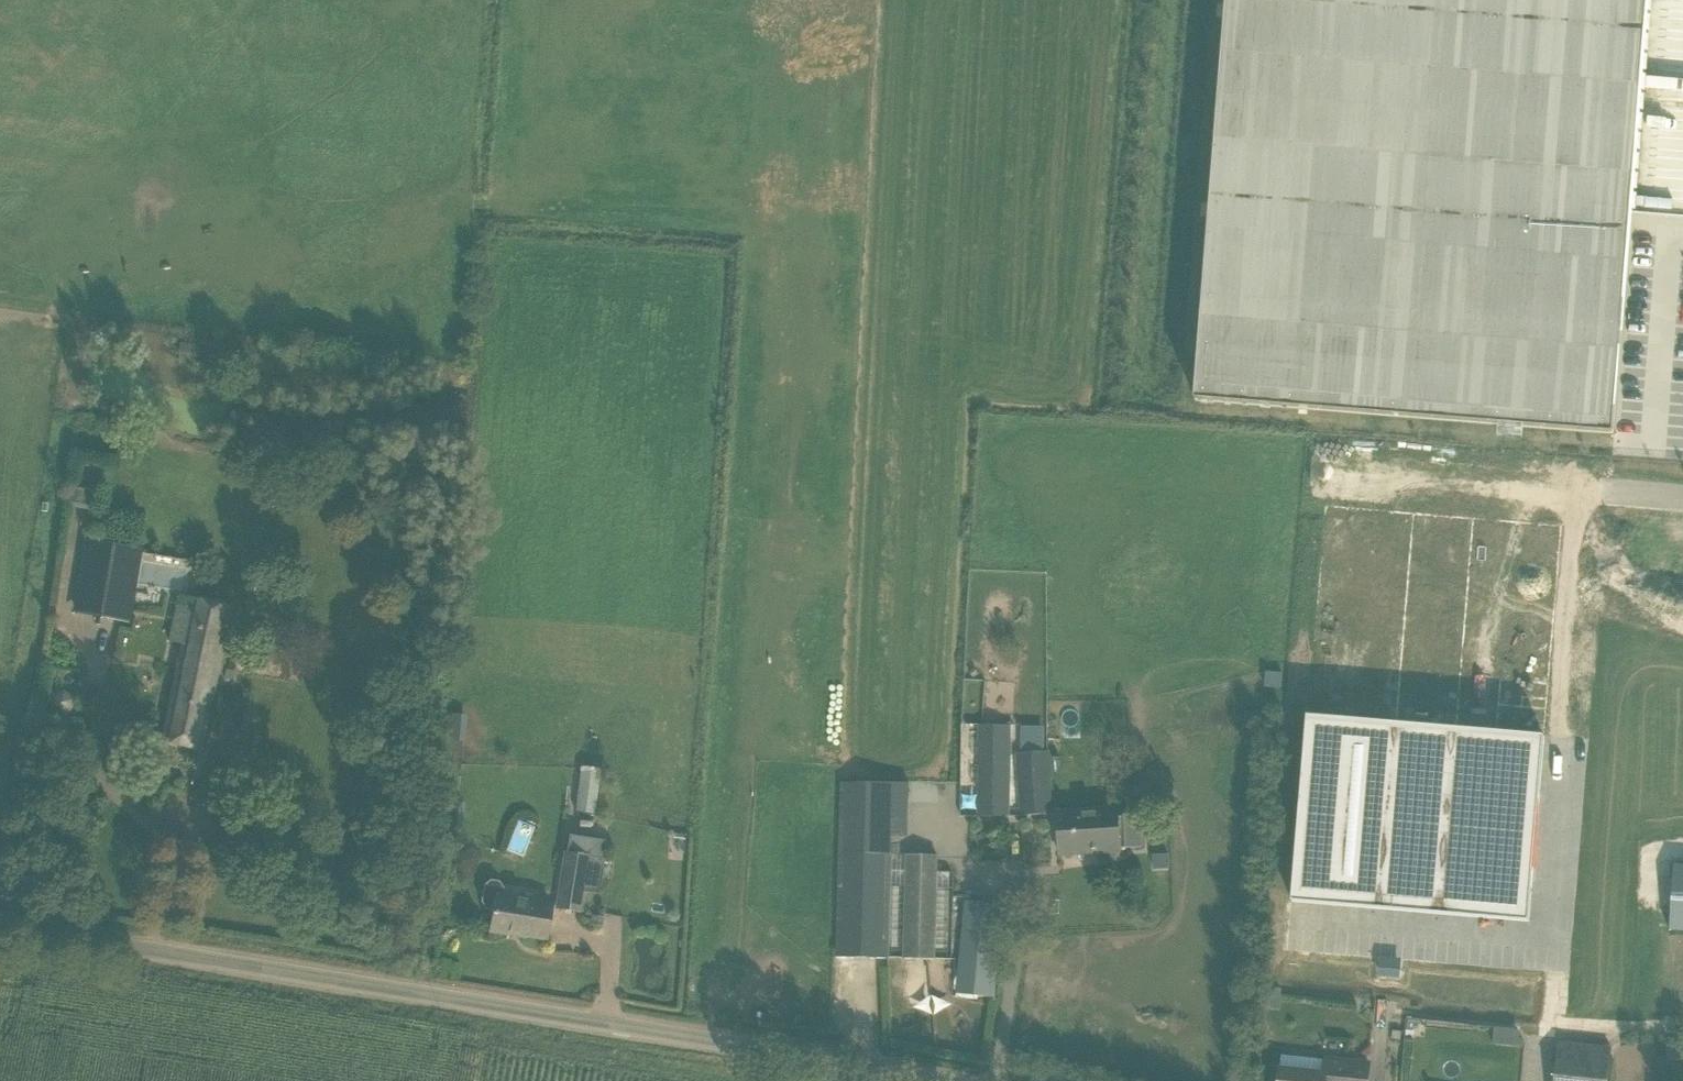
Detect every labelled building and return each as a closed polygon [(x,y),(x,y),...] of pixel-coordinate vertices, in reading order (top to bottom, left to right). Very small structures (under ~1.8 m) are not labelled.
[(1195,409),(1334,420),(1595,441),(1615,443),(1650,0),(1228,0),(1195,409)] [(68,502),(96,507),(99,493),(70,488),(68,502)] [(1328,500),(1294,897),(1531,917),(1565,520),(1328,500)] [(144,547),(86,539),(74,615),(132,624),(144,547)] [(166,719),(162,741),(200,749),(231,606),(192,598),(192,600),(182,644),(166,719)] [(1010,724),(980,724),(978,816),(1008,816),(1010,724)] [(1021,815),(1052,814),(1048,751),(1017,752),(1021,815)] [(581,767),(577,811),(596,813),(600,769),(581,767)] [(837,935),(836,957),(889,958),(889,936),(893,817),(909,818),(909,800),(910,782),(841,782),(837,935)] [(1118,808),(1057,811),(1058,854),(1120,851),(1120,849),(1145,847),(1143,815),(1119,815),(1118,808)] [(523,854),(533,825),(518,820),(508,849),(523,854)] [(564,852),(556,906),(561,906),(582,909),(584,890),(597,892),(602,858),(605,841),(570,836),(568,852),(564,852)] [(1169,853),(1154,853),(1154,868),(1169,867),(1169,853)] [(935,937),(937,855),(907,854),(905,959),(934,959),(935,937)] [(1682,933),(1682,866),(1672,865),(1669,932),(1682,933)] [(499,882),(489,880),(484,884),(481,902),(485,908),(494,909),(491,930),(546,939),(549,917),(552,903),(502,896),(503,888),(499,882)] [(1005,904),(968,900),(960,993),(995,998),(1005,904)] [(591,917),(590,926),(601,928),(603,919),(591,917)] [(1611,1048),(1559,1042),(1555,1080),(1608,1080),(1611,1048)] [(1370,1061),(1325,1055),(1324,1059),(1282,1055),(1281,1066),(1279,1080),(1368,1080),(1370,1061)]
